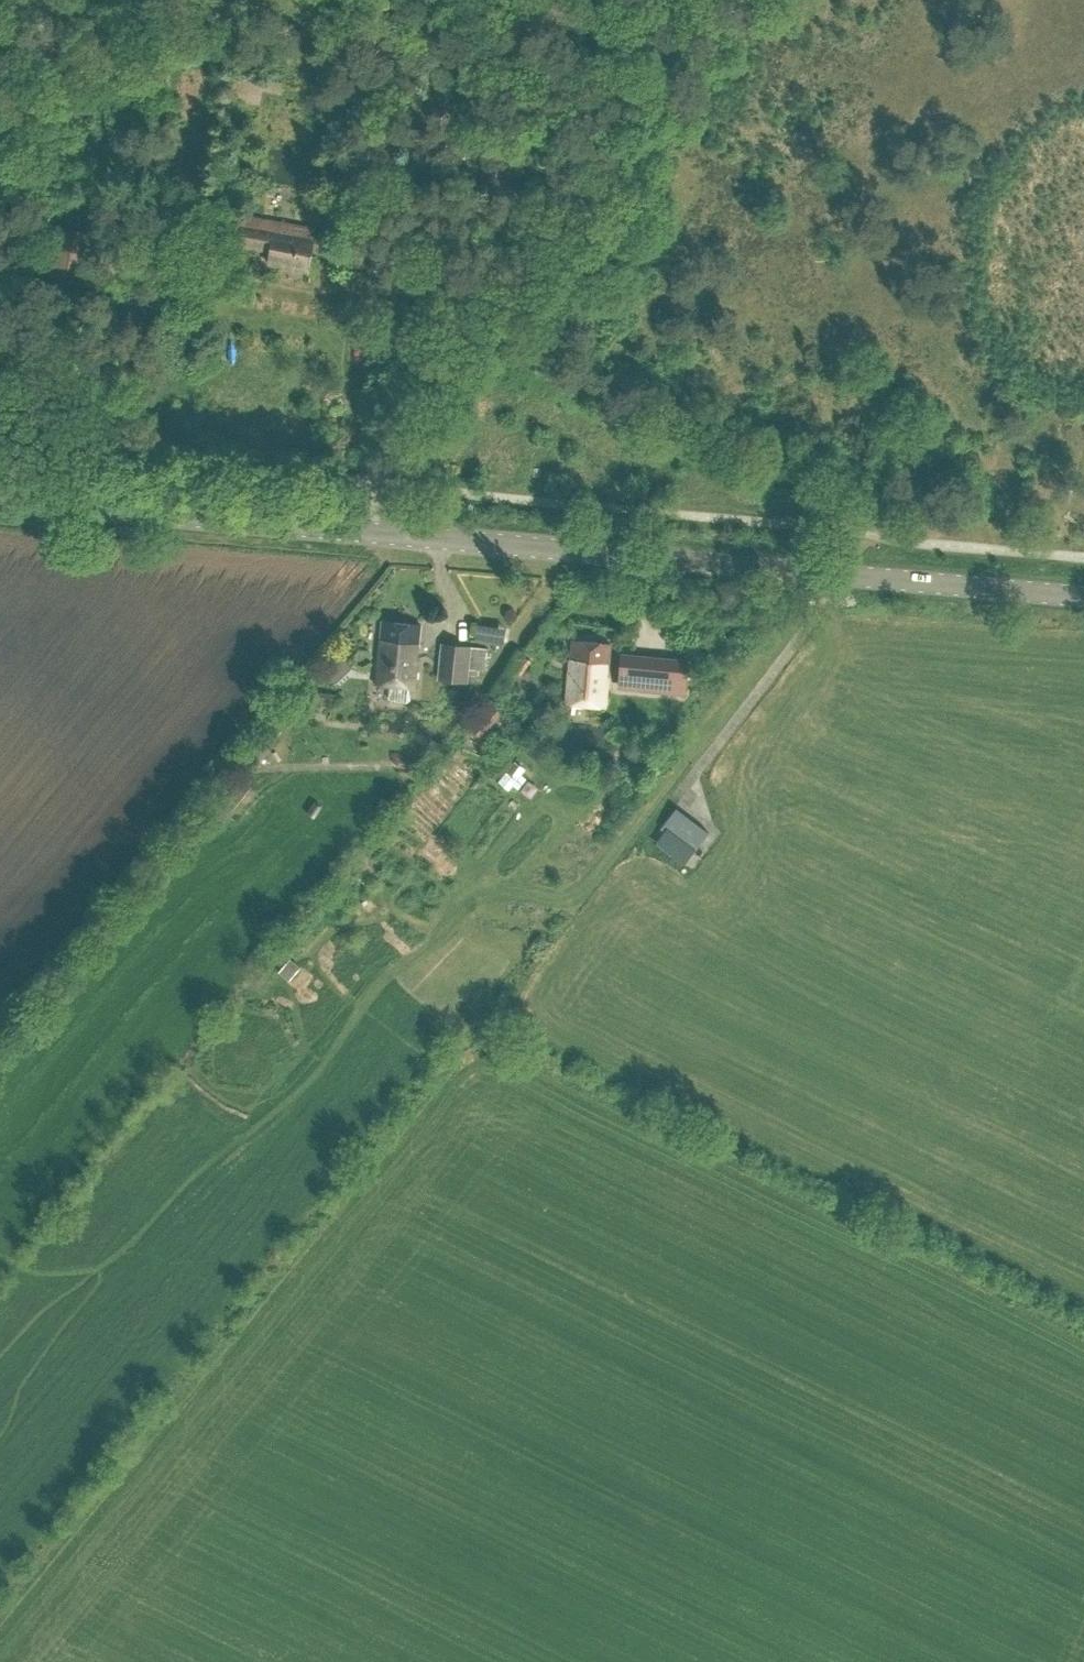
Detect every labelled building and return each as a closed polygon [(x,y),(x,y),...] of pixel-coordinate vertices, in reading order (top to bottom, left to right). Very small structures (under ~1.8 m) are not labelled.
[(308,276),(309,269),(315,237),(310,236),(311,226),(238,214),(233,244),(269,250),(267,262),(287,266),(286,272),(308,276)] [(85,272),(90,232),(60,228),(55,268),(85,272)] [(419,645),(422,623),(383,619),(376,685),(391,686),(390,698),(393,702),(408,704),(412,701),(413,689),(416,689),(419,656),(414,656),(415,645),(419,645)] [(611,662),(613,644),(571,639),(565,704),(607,708),(610,676),(604,675),(605,662),(611,662)] [(487,670),(489,648),(442,644),(439,681),(477,684),(479,669),(487,670)] [(640,657),(623,656),(620,687),(637,688),(640,657)] [(666,691),(687,693),(689,663),(669,661),(666,691)] [(302,709),(304,694),(295,693),(294,708),(302,709)] [(490,702),(479,714),(491,725),(502,714),(490,702)] [(316,819),(323,808),(315,803),(308,814),(316,819)] [(708,833),(697,826),(690,821),(676,810),(661,830),(693,853),(708,833)]
